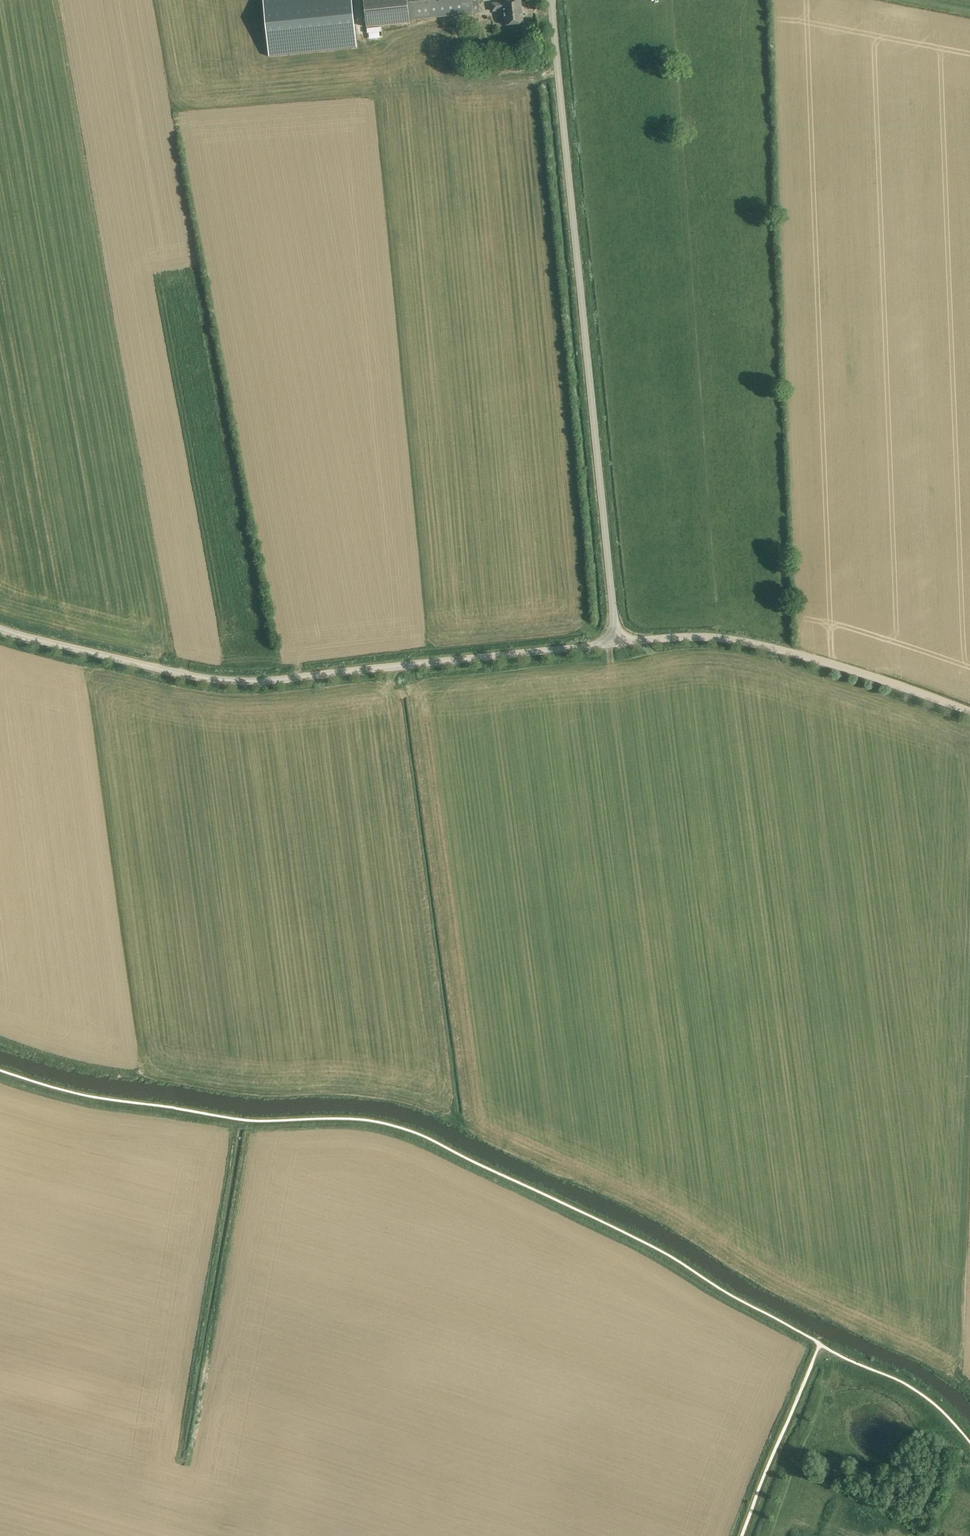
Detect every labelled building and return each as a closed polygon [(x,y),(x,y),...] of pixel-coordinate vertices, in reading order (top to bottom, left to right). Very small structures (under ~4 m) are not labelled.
[(270,57),(356,48),(351,0),(265,0),(270,57)] [(367,28),(381,27),(410,24),(409,20),(481,12),(480,3),(472,4),(472,0),(364,0),(367,28)] [(523,24),(521,1),(493,4),(493,11),(505,10),(506,26),(523,24)]
